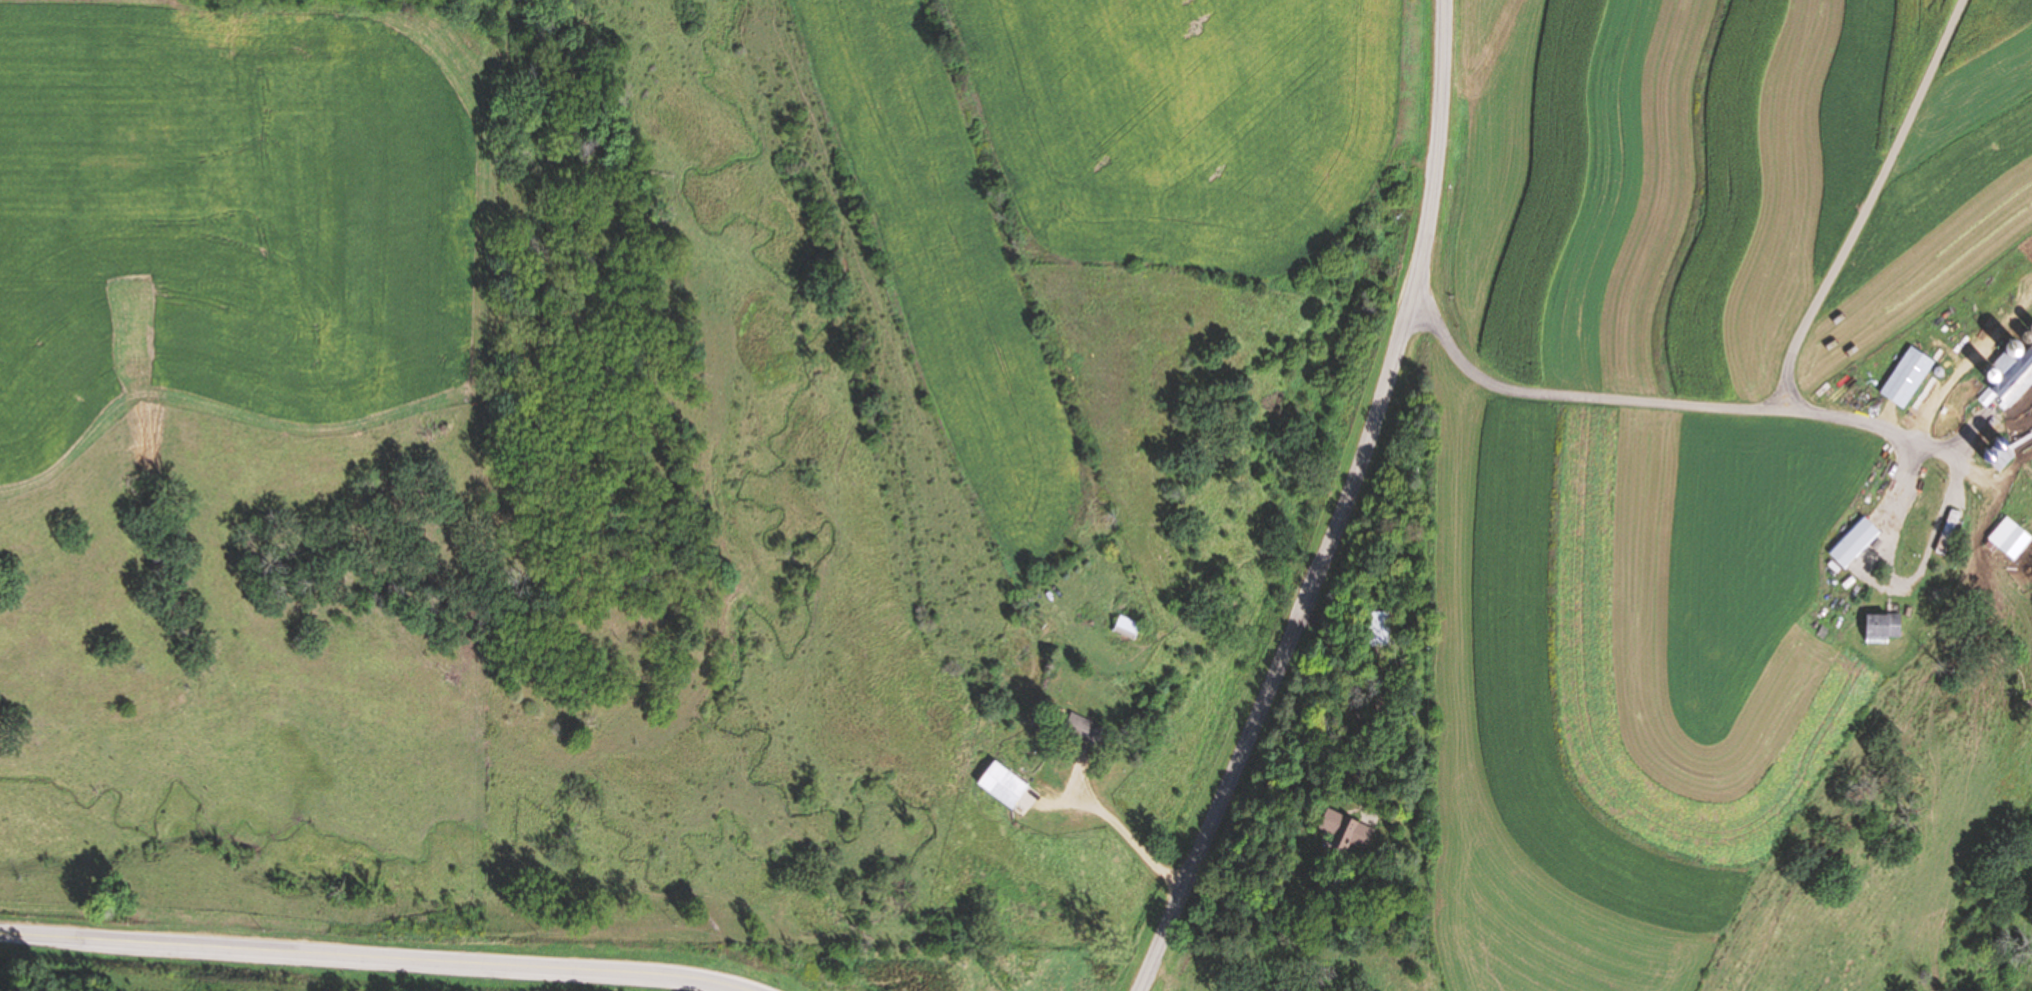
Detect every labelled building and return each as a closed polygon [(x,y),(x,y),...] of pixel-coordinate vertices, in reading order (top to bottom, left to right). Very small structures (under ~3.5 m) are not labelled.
[(2012,358),(2008,353),(2015,347),(2005,335),(1993,345),(2001,355),(1991,363),(2002,376),(1977,397),(1985,407),(1995,398),(2001,405),(2031,378),(2031,340),(2012,358)] [(1932,360),(1907,346),(1880,395),(1905,409),(1932,360)] [(1998,470),(2013,454),(2001,443),(1986,458),(1998,470)] [(1960,513),(1951,509),(1934,551),(1943,555),(1960,513)] [(1986,536),(2009,559),(2029,539),(2006,516),(1986,536)] [(1827,551),(1843,569),(1880,534),(1865,517),(1827,551)] [(1367,613),(1370,647),(1392,645),(1389,611),(1367,613)] [(1863,638),(1899,638),(1899,614),(1863,614),(1863,638)] [(1118,615),(1139,624),(1132,640),(1111,631),(1118,615)] [(1070,711),(1062,729),(1096,745),(1104,727),(1070,711)] [(993,760),(976,783),(1008,808),(1026,785),(993,760)] [(1325,804),(1314,827),(1332,835),(1329,842),(1340,847),(1344,838),(1367,849),(1377,828),(1325,804)]
